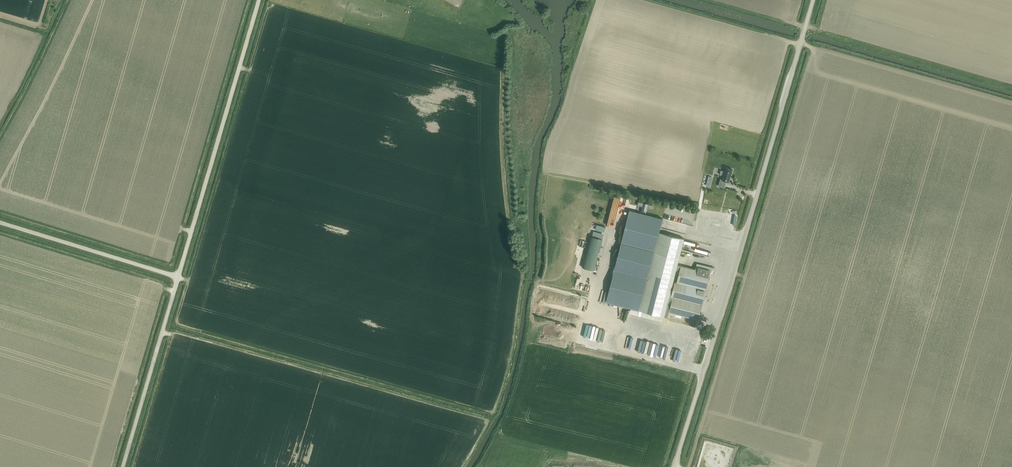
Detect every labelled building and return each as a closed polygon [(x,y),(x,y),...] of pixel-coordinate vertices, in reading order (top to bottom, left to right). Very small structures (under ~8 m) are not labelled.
[(733,169),(725,167),(724,171),(721,171),(720,174),(723,175),(722,179),(721,179),(718,186),(724,188),(725,184),(726,181),(729,182),(733,169)] [(638,201),(637,205),(642,206),(642,207),(640,213),(646,214),(647,208),(652,209),(653,205),(649,204),(643,203),(638,201)] [(646,214),(640,213),(630,210),(629,210),(628,214),(606,302),(631,308),(640,310),(664,317),(668,317),(668,314),(675,316),(676,314),(699,319),(702,304),(703,304),(710,273),(713,274),(715,267),(697,263),(679,258),(683,243),(684,238),(682,238),(660,232),(663,218),(646,214)] [(582,267),(595,270),(604,234),(593,231),(592,237),(590,236),(582,267)]
